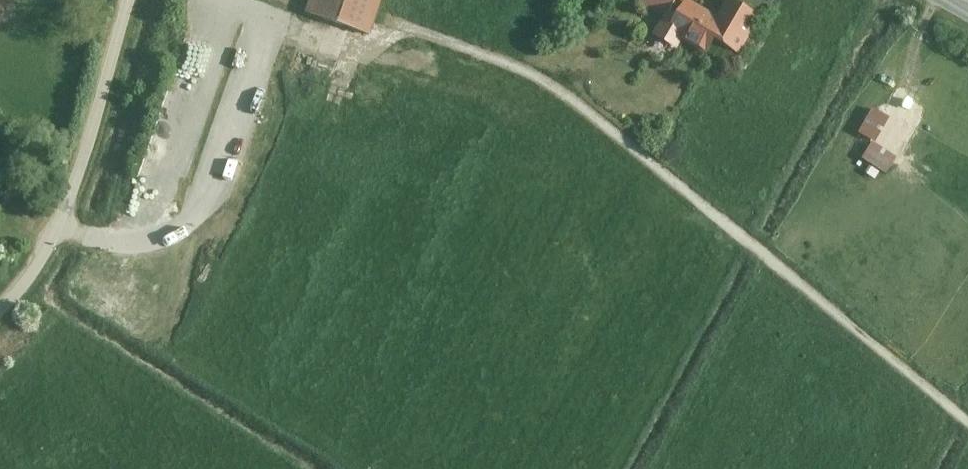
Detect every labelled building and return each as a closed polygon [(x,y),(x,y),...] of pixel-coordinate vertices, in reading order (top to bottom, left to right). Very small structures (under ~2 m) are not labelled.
[(320,12),(374,32),(386,0),(325,0),(320,12)] [(747,58),(768,22),(737,4),(727,22),(698,5),(694,13),(689,10),(682,22),(674,17),(661,38),(685,51),(690,42),(715,56),(722,44),(747,58)]
